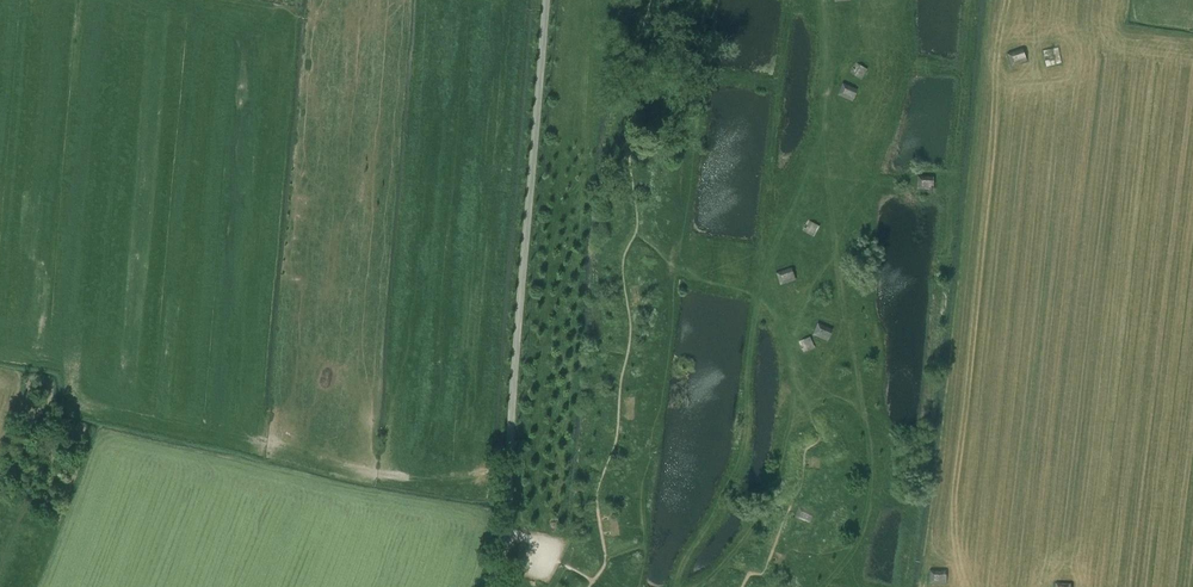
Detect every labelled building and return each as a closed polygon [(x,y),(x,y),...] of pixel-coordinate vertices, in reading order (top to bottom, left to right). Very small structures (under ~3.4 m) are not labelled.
[(1006,51),(1010,64),(1027,59),(1023,46),(1006,51)] [(1045,65),(1060,63),(1058,47),(1043,49),(1045,65)] [(852,66),(851,68),(851,67),(851,68),(850,71),(861,78),(867,67),(856,60),(853,66),(852,65),(852,66)] [(859,90),(842,81),(836,93),(852,102),(859,90)] [(935,174),(918,173),(917,187),(934,188),(935,174)] [(804,225),(804,227),(803,226),(803,227),(802,230),(814,236),(819,225),(807,219),(805,224),(804,224),(804,225)] [(791,266),(776,271),(780,284),(795,279),(791,266)] [(834,327),(818,321),(813,334),(829,340),(834,327)] [(802,336),(803,337),(801,338),(801,337),(800,337),(800,338),(798,339),(803,351),(814,346),(809,334),(803,337),(803,336),(802,336)] [(807,463),(808,463),(808,465),(807,465),(807,466),(808,466),(808,468),(821,468),(821,456),(808,456),(808,463),(807,463)] [(819,514),(801,507),(796,520),(814,527),(819,514)] [(777,556),(777,558),(776,558),(775,561),(787,567),(792,556),(780,550),(778,556),(777,556)] [(948,570),(929,570),(929,584),(948,584),(948,570)]
